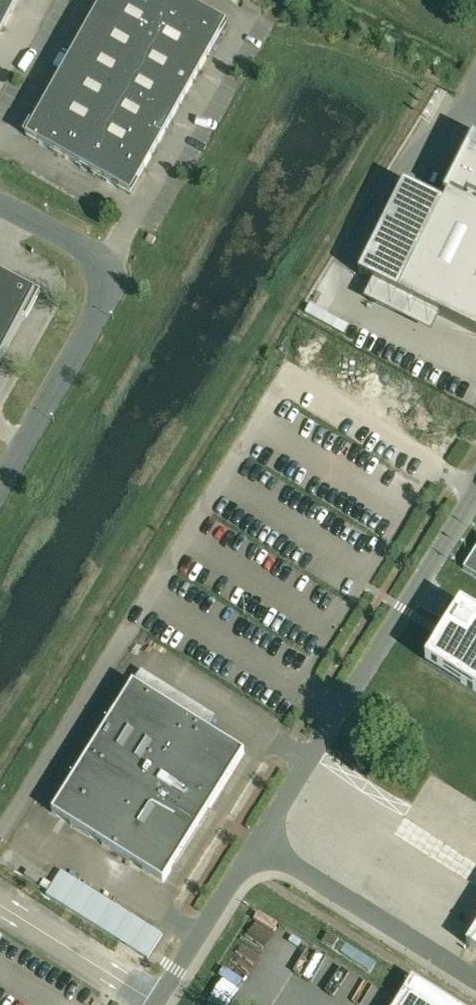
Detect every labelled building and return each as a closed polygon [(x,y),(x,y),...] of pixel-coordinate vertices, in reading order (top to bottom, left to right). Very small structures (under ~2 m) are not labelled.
[(19,0),(0,0),(0,36),(19,0)] [(130,195),(227,24),(184,0),(102,0),(26,136),(130,195)] [(359,275),(372,281),(398,295),(412,302),(441,316),(444,317),(461,326),(475,333),(475,152),(471,149),(447,197),(444,204),(404,184),(359,275)] [(36,296),(0,277),(0,363),(36,296)] [(463,569),(475,577),(475,549),(463,569)] [(426,661),(475,693),(475,614),(461,605),(448,625),(438,640),(426,661)] [(163,882),(244,753),(133,683),(52,812),(163,882)] [(165,933),(63,870),(47,895),(149,959),(165,933)] [(466,944),(475,950),(475,928),(466,944)] [(338,940),(327,933),(322,941),(333,948),(338,940)] [(376,965),(345,945),(340,954),(371,974),(376,965)] [(413,977),(395,1004),(457,1004),(413,977)]
